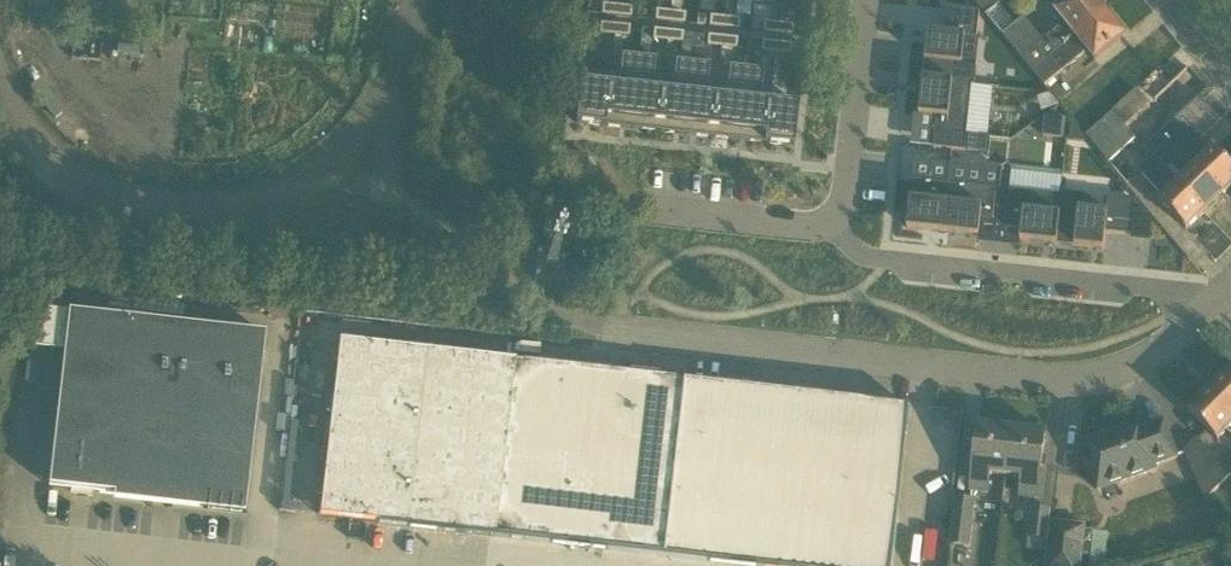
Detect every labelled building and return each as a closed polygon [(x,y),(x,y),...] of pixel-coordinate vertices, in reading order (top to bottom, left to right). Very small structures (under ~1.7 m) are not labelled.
[(975,1),(986,15),(1000,4),(996,0),(976,0),(975,1)] [(1002,35),(1033,71),(1106,11),(1098,0),(1071,0),(1056,13),(1053,16),(1060,24),(1042,39),(1024,17),(1002,35)] [(616,16),(617,6),(603,5),(602,14),(616,16)] [(617,6),(616,16),(630,17),(631,8),(627,7),(621,7),(617,6)] [(669,22),(670,12),(656,11),(655,20),(669,22)] [(1086,135),(1087,136),(1112,113),(1127,98),(1110,77),(1100,85),(1111,99),(1095,112),(1086,102),(1083,104),(1067,84),(1095,60),(1126,35),(1106,11),(1033,71),(1045,86),(1046,85),(1087,135),(1086,135)] [(670,12),(669,22),(684,23),(685,14),(670,12)] [(975,16),(944,13),(942,38),(925,36),(921,80),(956,84),(961,41),(972,42),(975,16)] [(723,27),(725,18),(710,16),(709,26),(723,27)] [(725,18),(723,27),(738,29),(739,19),(725,18)] [(777,33),(778,24),(764,22),(763,32),(777,33)] [(600,33),(614,35),(615,26),(601,24),(600,33)] [(778,24),(777,33),(792,35),(793,25),(778,24)] [(615,26),(614,35),(628,36),(629,27),(615,26)] [(667,41),(668,31),(654,30),(653,39),(667,41)] [(668,31),(667,41),(681,42),(682,34),(682,33),(668,31)] [(721,47),(722,37),(708,36),(707,45),(721,47)] [(722,37),(721,47),(736,48),(737,39),(722,37)] [(775,52),(776,43),(762,41),(761,51),(775,52)] [(776,43),(775,52),(789,54),(791,44),(776,43)] [(608,83),(604,125),(631,128),(638,56),(622,54),(619,84),(608,83)] [(638,56),(631,128),(658,131),(662,89),(652,88),(655,57),(638,56)] [(662,89),(658,131),(684,134),(692,62),(676,60),(672,90),(662,89)] [(692,62),(684,134),(711,137),(716,95),(706,94),(709,64),(692,62)] [(716,95),(711,137),(738,140),(746,68),(730,66),(726,96),(716,95)] [(746,68),(738,140),(765,143),(770,101),(760,100),(763,69),(746,68)] [(921,80),(917,116),(933,118),(932,132),(964,135),(969,85),(956,84),(921,80)] [(580,81),(576,123),(604,125),(608,83),(580,81)] [(1127,98),(1112,113),(1127,129),(1153,106),(1137,89),(1127,99),(1127,98)] [(1195,165),(1223,194),(1230,187),(1230,166),(1214,148),(1211,151),(1201,141),(1222,121),(1200,97),(1166,128),(1198,163),(1195,165)] [(770,101),(765,143),(793,146),(798,105),(770,101)] [(1112,113),(1087,136),(1109,162),(1128,147),(1136,139),(1132,135),(1127,129),(1112,113)] [(1184,176),(1177,183),(1205,212),(1223,194),(1195,165),(1198,163),(1166,128),(1152,141),(1184,176)] [(932,132),(930,148),(962,151),(964,135),(932,132)] [(1205,212),(1177,183),(1154,157),(1139,171),(1163,197),(1159,200),(1187,229),(1205,212)] [(904,228),(940,232),(945,183),(909,179),(904,228)] [(940,232),(976,236),(977,219),(993,220),(997,189),(945,183),(940,232)] [(1008,222),(1024,223),(1022,241),(1060,245),(1064,208),(1065,196),(1011,190),(1008,222)] [(1105,249),(1107,232),(1133,235),(1136,203),(1111,201),(1109,212),(1064,208),(1060,245),(1105,249)] [(49,487),(115,494),(133,319),(68,312),(49,487)] [(312,315),(303,314),(300,332),(309,333),(312,315)] [(133,319),(115,494),(116,494),(245,509),(265,334),(133,319)] [(339,342),(320,516),(376,523),(396,349),(339,342)] [(396,349),(376,523),(494,536),(513,362),(396,349)] [(494,536),(663,554),(681,380),(513,362),(494,536)] [(1212,389),(1230,408),(1230,369),(1212,389)] [(681,380),(663,554),(774,565),(892,565),(909,405),(885,402),(681,380)] [(1230,435),(1230,408),(1212,389),(1189,411),(1218,440),(1227,431),(1230,435)] [(1178,459),(1164,420),(1135,430),(1136,434),(1123,439),(1119,430),(1087,441),(1095,464),(1089,466),(1099,493),(1157,472),(1156,468),(1178,459)] [(990,474),(1006,476),(1011,429),(978,425),(971,491),(988,493),(990,474)] [(1045,433),(1011,429),(1006,476),(1022,478),(1020,497),(1038,499),(1045,433)] [(1199,485),(1206,499),(1230,475),(1230,473),(1222,463),(1197,438),(1184,451),(1199,485)] [(976,500),(955,497),(949,545),(970,547),(976,500)] [(1047,541),(1050,520),(1051,511),(1032,509),(1028,539),(1047,541)] [(1047,541),(1045,565),(1082,565),(1087,524),(1050,520),(1047,541)]
